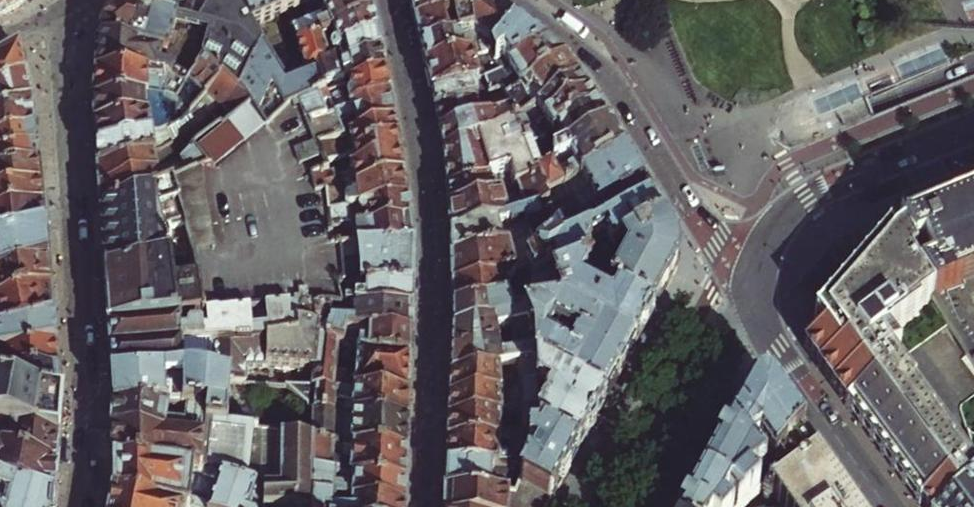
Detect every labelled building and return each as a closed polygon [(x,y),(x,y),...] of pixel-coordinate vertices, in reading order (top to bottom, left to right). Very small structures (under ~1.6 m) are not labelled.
[(3,17),(16,9),(10,0),(0,0),(0,18),(3,17)] [(16,9),(28,0),(10,0),(16,9)] [(233,1),(232,12),(217,7),(213,6),(212,8),(201,31),(175,20),(114,6),(106,26),(99,42),(98,55),(97,76),(170,78),(189,84),(204,64),(221,81),(237,98),(264,49),(252,29),(299,9),(295,0),(236,0),(233,1)] [(114,6),(175,20),(201,31),(212,8),(187,0),(116,0),(114,6)] [(212,8),(213,6),(217,7),(220,0),(187,0),(212,8)] [(217,7),(232,12),(233,1),(236,0),(220,0),(217,7)] [(293,32),(298,47),(373,19),(370,9),(368,0),(325,18),(293,32)] [(299,9),(320,6),(317,0),(295,0),(299,9)] [(325,18),(368,0),(367,0),(317,0),(320,6),(322,12),(325,18)] [(409,4),(413,21),(420,50),(446,44),(444,33),(456,31),(448,0),(432,0),(409,4)] [(472,0),(448,0),(456,31),(463,62),(478,61),(482,61),(480,51),(477,41),(470,8),(474,1),(472,0)] [(494,61),(514,29),(505,23),(492,14),(483,7),(474,1),(470,8),(477,41),(484,46),(480,51),(482,61),(494,61)] [(298,47),(309,77),(316,74),(340,65),(339,57),(343,56),(343,53),(378,39),(375,28),(373,19),(298,47)] [(500,77),(546,52),(531,41),(514,29),(494,61),(500,77)] [(422,59),(425,70),(463,62),(456,31),(444,33),(446,44),(420,50),(422,59)] [(340,65),(342,73),(382,58),(380,49),(378,39),(343,53),(343,56),(339,57),(340,65)] [(282,77),(264,49),(237,98),(250,111),(269,130),(270,132),(289,115),(275,93),(282,77)] [(18,52),(0,62),(0,92),(25,80),(22,69),(18,52)] [(506,105),(567,66),(556,58),(546,52),(500,77),(483,86),(488,101),(492,100),(502,98),(506,105)] [(316,74),(327,99),(346,92),(344,81),(353,78),(355,83),(350,85),(352,90),(385,77),(383,67),(382,58),(342,73),(340,65),(316,74)] [(473,88),(483,86),(500,77),(494,61),(482,61),(478,61),(478,67),(482,67),(483,80),(468,83),(463,62),(425,70),(428,84),(431,97),(473,88)] [(96,140),(97,152),(160,138),(181,122),(221,81),(204,64),(189,84),(176,102),(165,117),(163,117),(95,128),(96,140)] [(513,116),(519,125),(525,121),(533,115),(526,103),(534,98),(542,110),(579,86),(574,78),(567,66),(506,105),(513,116)] [(287,85),(282,77),(275,93),(289,115),(303,109),(327,99),(316,74),(309,77),(287,85)] [(95,92),(94,105),(166,98),(176,102),(189,84),(170,78),(97,76),(95,92)] [(327,99),(334,119),(389,99),(388,90),(385,77),(352,90),(346,92),(327,99)] [(31,108),(28,94),(25,80),(0,92),(0,122),(31,108)] [(98,162),(98,173),(133,165),(161,157),(192,136),(221,111),(231,126),(250,111),(237,98),(221,81),(181,122),(160,138),(97,152),(98,162)] [(483,86),(473,88),(476,104),(478,103),(488,101),(483,86)] [(538,112),(546,125),(587,99),(583,93),(579,86),(542,110),(538,112)] [(433,105),(435,112),(476,104),(473,88),(431,97),(433,105)] [(95,117),(95,128),(163,117),(165,117),(176,102),(166,98),(94,105),(95,117)] [(492,100),(496,120),(513,116),(506,105),(502,98),(492,100)] [(538,112),(542,110),(534,98),(526,103),(533,115),(538,112)] [(303,109),(309,128),(334,121),(334,119),(327,99),(303,109)] [(353,157),(397,141),(396,132),(391,107),(389,99),(334,119),(334,121),(309,128),(319,153),(324,168),(340,162),(353,157)] [(591,105),(587,99),(546,125),(533,133),(518,142),(522,155),(528,152),(543,146),(595,111),(591,105)] [(492,100),(488,101),(478,103),(482,123),(496,120),(492,100)] [(437,125),(439,134),(482,123),(478,103),(476,104),(435,112),(437,125)] [(34,136),(33,125),(31,108),(0,122),(0,149),(34,136)] [(99,185),(100,193),(180,169),(194,153),(214,136),(231,126),(221,111),(192,136),(161,157),(133,165),(98,173),(99,185)] [(194,153),(210,174),(212,175),(216,171),(269,130),(250,111),(231,126),(214,136),(194,153)] [(600,120),(595,111),(543,146),(552,163),(607,130),(600,120)] [(546,125),(538,112),(533,115),(525,121),(533,133),(546,125)] [(441,144),(443,153),(479,146),(491,143),(513,129),(519,125),(513,116),(496,120),(482,123),(439,134),(441,144)] [(518,142),(533,133),(525,121),(519,125),(513,129),(518,142)] [(445,188),(445,190),(461,189),(509,177),(514,194),(538,187),(546,203),(563,193),(580,183),(624,157),(615,143),(607,130),(552,163),(555,168),(538,178),(528,152),(522,155),(518,142),(513,129),(491,143),(479,146),(486,176),(459,185),(445,185),(445,188)] [(36,152),(35,144),(34,136),(0,149),(0,165),(36,152)] [(327,200),(403,179),(402,171),(399,151),(397,141),(353,157),(357,170),(351,172),(354,184),(336,190),(333,178),(343,175),(340,162),(324,168),(329,180),(312,184),(316,203),(327,200)] [(444,171),(445,185),(459,185),(486,176),(479,146),(443,153),(444,171)] [(37,169),(37,161),(36,152),(0,165),(0,182),(37,169)] [(100,203),(101,212),(173,190),(197,180),(210,174),(194,153),(180,169),(100,193),(100,203)] [(301,176),(324,168),(319,153),(296,163),(301,176)] [(592,217),(643,188),(633,172),(624,157),(580,183),(563,193),(571,207),(551,218),(556,237),(579,224),(592,217)] [(40,191),(39,181),(37,169),(0,182),(0,201),(40,191)] [(461,189),(445,190),(446,202),(447,211),(502,198),(513,195),(514,194),(509,177),(461,189)] [(329,219),(406,204),(405,193),(403,179),(327,200),(329,219)] [(197,180),(173,190),(193,251),(195,261),(210,258),(197,180)] [(551,218),(571,207),(563,193),(546,203),(538,187),(514,194),(513,195),(515,199),(522,198),(527,213),(507,218),(502,198),(447,211),(447,225),(448,238),(508,223),(549,210),(551,218)] [(643,188),(592,217),(579,224),(592,239),(593,239),(607,232),(650,208),(654,205),(648,196),(643,188)] [(104,258),(105,274),(137,269),(137,266),(193,251),(173,190),(101,212),(102,231),(104,258)] [(42,210),(41,201),(40,191),(0,201),(0,222),(42,210)] [(897,227),(898,229),(920,263),(908,269),(930,301),(973,368),(973,196),(897,227)] [(332,236),(409,226),(408,216),(406,204),(329,219),(332,236)] [(537,254),(526,265),(534,278),(552,269),(559,283),(575,277),(592,268),(585,255),(606,244),(613,256),(621,252),(662,230),(659,223),(652,212),(650,208),(607,232),(593,239),(592,239),(564,249),(556,237),(537,254)] [(44,234),(43,222),(42,210),(0,222),(0,246),(44,234)] [(449,250),(450,260),(510,250),(532,237),(529,227),(551,218),(549,210),(508,223),(448,238),(449,250)] [(532,237),(537,254),(556,237),(551,218),(529,227),(532,237)] [(564,249),(592,239),(579,224),(556,237),(564,249)] [(340,252),(413,250),(411,239),(409,226),(332,236),(334,252),(340,252)] [(964,464),(891,359),(902,351),(890,334),(920,315),(917,310),(930,301),(908,269),(920,263),(898,229),(853,279),(818,319),(827,331),(806,347),(817,362),(831,383),(891,466),(898,476),(921,506),(947,506),(973,482),(973,398),(950,421),(972,457),(964,464)] [(611,296),(652,318),(673,279),(676,275),(678,270),(678,263),(677,259),(674,253),(665,235),(662,230),(621,252),(626,262),(618,277),(619,279),(611,296)] [(47,267),(46,251),(44,234),(0,246),(0,282),(47,267)] [(339,292),(411,291),(412,273),(413,250),(340,252),(343,283),(337,285),(339,292)] [(451,274),(452,287),(504,276),(515,274),(510,250),(450,260),(451,274)] [(107,300),(109,331),(204,322),(195,261),(193,251),(137,266),(137,269),(105,274),(107,300)] [(50,292),(49,280),(47,267),(0,282),(0,308),(50,292)] [(520,298),(515,274),(504,276),(509,300),(520,298)] [(453,311),(509,300),(504,276),(452,287),(452,298),(453,311)] [(559,283),(550,286),(561,314),(633,352),(644,334),(652,318),(611,296),(575,277),(559,283)] [(550,286),(532,293),(535,311),(512,315),(510,305),(522,303),(522,298),(520,298),(509,300),(453,311),(453,325),(453,335),(524,321),(561,314),(550,286)] [(344,311),(411,314),(411,302),(411,291),(339,292),(344,311)] [(53,324),(52,311),(50,292),(0,308),(0,337),(53,324)] [(344,335),(410,338),(410,329),(411,314),(344,311),(334,311),(311,313),(311,334),(318,334),(317,344),(336,346),(342,346),(344,335)] [(537,371),(604,407),(614,388),(623,372),(633,352),(561,314),(524,321),(533,347),(535,371),(537,371)] [(109,344),(110,354),(230,346),(233,348),(258,349),(295,344),(294,332),(287,332),(286,315),(265,317),(267,338),(251,339),(249,318),(204,322),(109,331),(109,344)] [(453,346),(452,357),(533,347),(524,321),(453,335),(453,346)] [(56,352),(55,339),(53,324),(0,337),(0,357),(56,352)] [(243,370),(313,375),(317,344),(318,334),(311,334),(294,332),(295,344),(258,349),(233,348),(232,369),(243,370)] [(357,355),(410,361),(410,349),(410,338),(344,335),(342,346),(353,347),(354,354),(357,355)] [(331,383),(333,373),(336,346),(317,344),(313,375),(313,382),(312,390),(318,391),(330,392),(331,383)] [(111,373),(112,380),(189,375),(214,382),(231,384),(243,385),(243,378),(243,370),(232,369),(233,348),(230,346),(110,354),(111,366),(111,373)] [(452,381),(535,371),(533,347),(452,357),(452,370),(452,381)] [(59,377),(58,365),(56,352),(0,357),(0,375),(59,377)] [(357,394),(409,399),(409,391),(410,361),(357,355),(355,379),(343,377),(343,374),(333,373),(331,383),(330,392),(357,394)] [(451,393),(451,401),(537,394),(535,371),(452,381),(451,393)] [(540,437),(576,457),(580,450),(590,432),(600,413),(604,407),(537,371),(535,371),(537,394),(552,403),(546,414),(538,409),(538,418),(540,435),(540,437)] [(62,405),(61,393),(59,377),(0,375),(0,393),(62,405)] [(113,396),(113,410),(210,411),(207,427),(227,430),(231,384),(214,382),(189,375),(112,380),(113,396)] [(309,412),(316,413),(318,391),(312,390),(288,388),(310,409),(309,412)] [(792,419),(771,389),(761,391),(754,392),(736,425),(734,430),(774,486),(817,455),(792,419)] [(316,413),(355,418),(357,394),(330,392),(318,391),(316,413)] [(59,442),(60,426),(62,405),(0,393),(0,431),(59,442)] [(355,418),(408,423),(409,410),(409,399),(357,394),(355,418)] [(451,414),(450,423),(538,418),(538,409),(537,394),(451,401),(451,414)] [(113,422),(113,434),(204,441),(207,427),(210,411),(113,410),(113,422)] [(312,443),(408,456),(408,442),(408,423),(355,418),(316,413),(312,443)] [(449,435),(449,447),(498,445),(510,444),(528,443),(540,442),(540,437),(540,435),(538,418),(450,423),(449,435)] [(113,449),(113,463),(204,471),(253,488),(255,462),(251,462),(253,443),(275,446),(275,495),(285,498),(283,439),(283,437),(227,430),(207,427),(204,441),(113,434),(113,449)] [(768,491),(774,486),(734,430),(724,448),(713,468),(703,485),(692,506),(748,506),(768,491)] [(57,470),(58,456),(59,442),(0,431),(0,455),(57,470)] [(520,488),(550,505),(555,496),(562,482),(569,469),(576,457),(540,437),(540,442),(528,443),(532,460),(528,470),(520,488)] [(406,488),(407,479),(312,466),(312,443),(283,439),(285,498),(275,495),(266,492),(266,506),(313,506),(313,498),(313,474),(406,488)] [(312,466),(407,479),(407,468),(408,456),(312,443),(312,466)] [(448,469),(528,470),(532,460),(528,443),(510,444),(509,462),(498,462),(498,445),(449,447),(448,460),(448,469)] [(54,503),(55,488),(57,470),(0,455),(0,487),(54,503)] [(817,455),(774,486),(768,491),(779,506),(853,506),(817,455)] [(111,506),(266,506),(266,492),(253,488),(204,471),(113,463),(113,495),(111,506)] [(447,483),(446,495),(516,499),(520,488),(528,470),(448,469),(447,483)] [(381,506),(406,506),(406,498),(406,488),(313,474),(313,498),(347,503),(352,503),(381,506)] [(947,506),(973,506),(973,482),(947,506)] [(54,503),(0,487),(0,506),(53,506),(54,503)] [(550,505),(520,488),(516,499),(446,495),(446,506),(549,506),(550,505)] [(342,506),(347,506),(347,503),(313,498),(313,506),(341,506),(342,506)]
